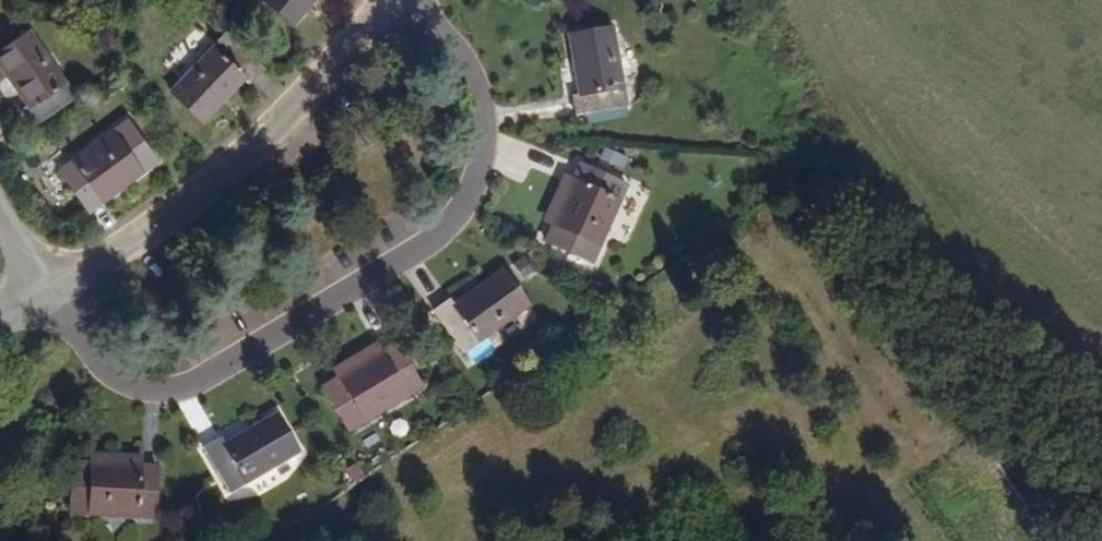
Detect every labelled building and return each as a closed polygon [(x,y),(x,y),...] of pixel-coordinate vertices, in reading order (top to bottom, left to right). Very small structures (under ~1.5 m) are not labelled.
[(301,30),(329,0),(268,0),(301,30)] [(37,133),(79,107),(37,40),(0,62),(32,113),(26,117),(37,133)] [(255,93),(269,79),(235,41),(173,95),(202,128),(248,87),(255,93)] [(587,137),(638,119),(614,41),(572,56),(587,105),(578,109),(587,137)] [(144,181),(159,171),(129,129),(61,177),(91,219),(105,210),(108,215),(148,186),(144,181)] [(598,274),(646,202),(605,177),(596,191),(594,190),(566,232),(568,233),(558,247),(598,274)] [(587,185),(559,225),(566,232),(594,190),(587,185)] [(477,364),(544,321),(521,284),(471,316),(464,307),(447,318),(477,364)] [(367,443),(436,394),(410,353),(394,364),(392,362),(352,387),(354,389),(338,398),(367,443)] [(387,355),(348,381),(352,387),(392,362),(387,355)] [(252,511),(320,467),(297,429),(244,462),(238,455),(222,465),(252,511)] [(165,484),(165,476),(115,474),(115,482),(165,484)] [(165,487),(165,484),(115,482),(115,484),(97,484),(95,532),(180,535),(181,487),(165,487)]
